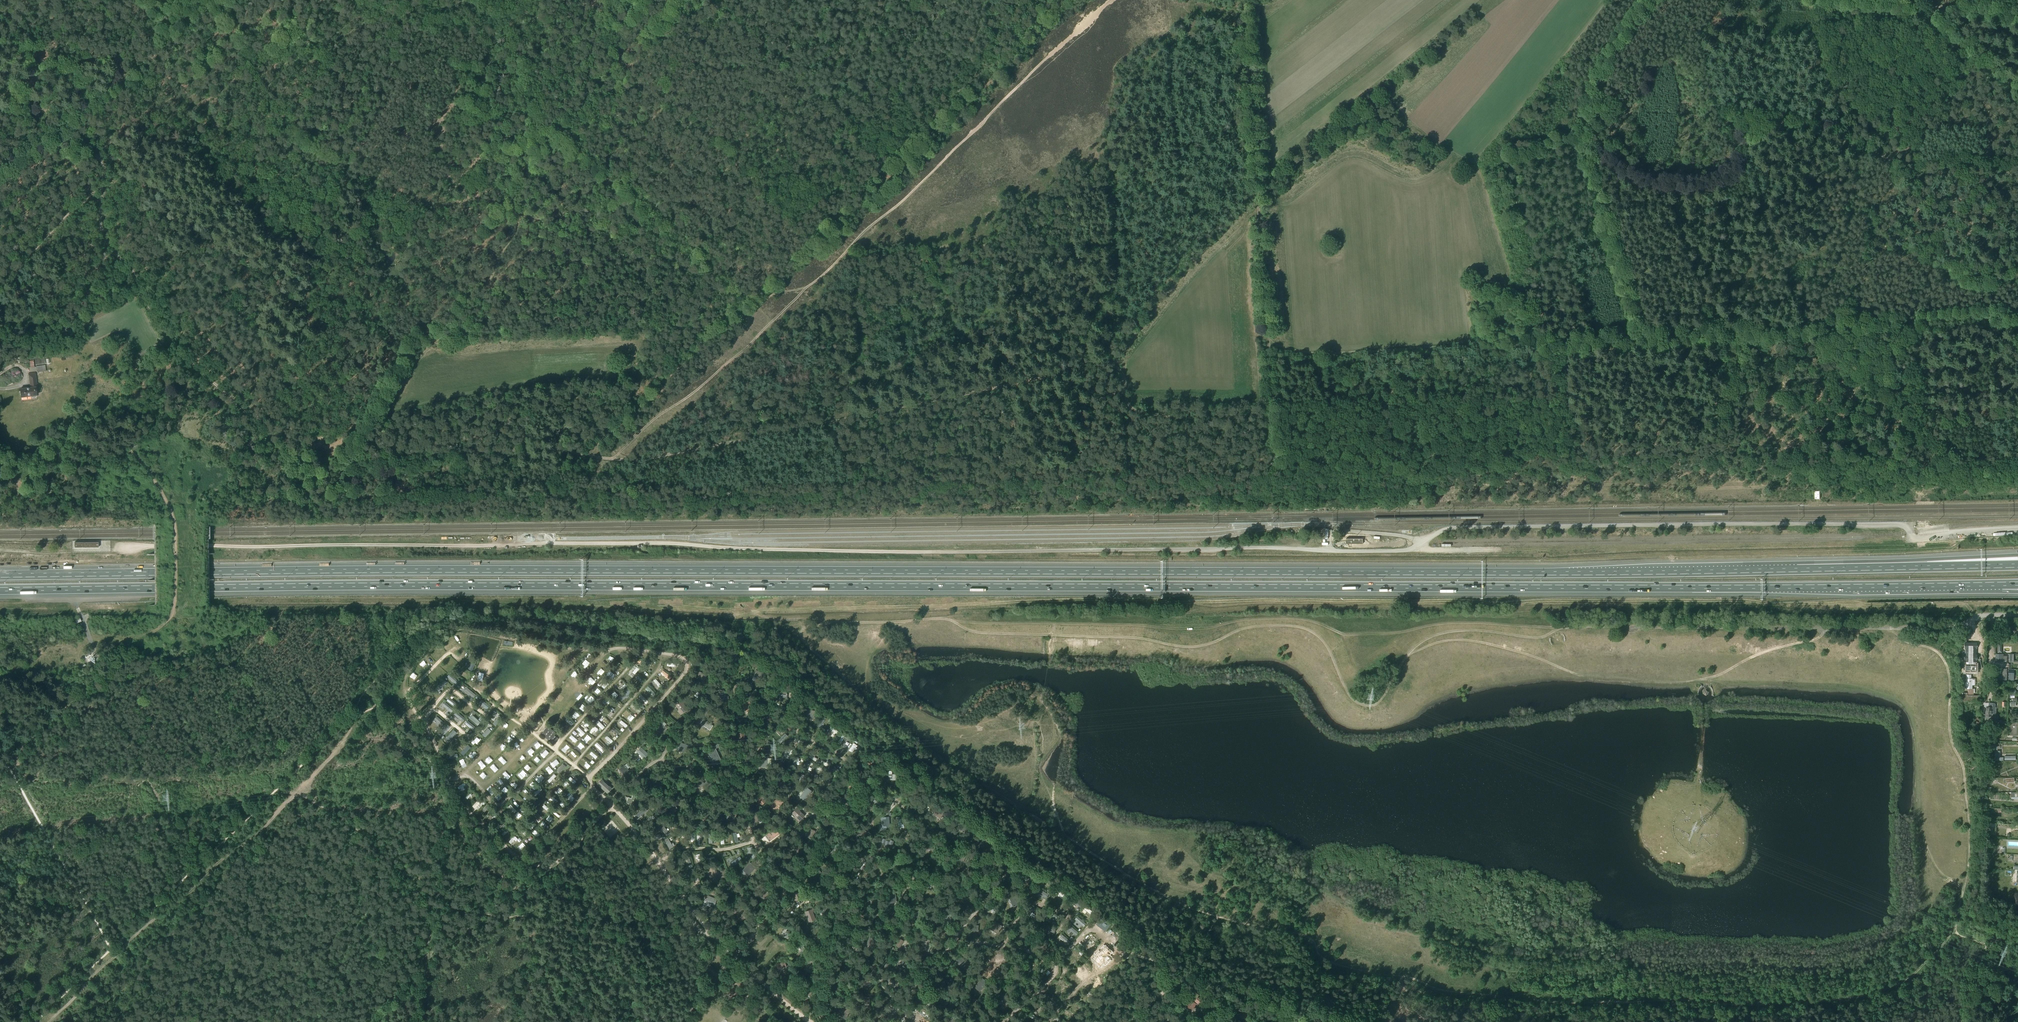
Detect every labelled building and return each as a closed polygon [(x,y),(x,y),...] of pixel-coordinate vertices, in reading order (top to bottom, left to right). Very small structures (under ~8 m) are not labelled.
[(21,397),(36,395),(36,391),(37,390),(36,384),(30,385),(30,388),(20,389),(21,397)] [(1976,643),(1965,644),(1965,683),(1965,686),(1966,686),(1976,686),(1976,643)] [(739,659),(741,658),(740,655),(730,657),(732,665),(739,663),(739,659)] [(649,658),(644,667),(647,669),(653,660),(649,658)] [(473,659),(468,669),(472,671),(477,661),(473,659)] [(638,665),(632,672),(635,674),(640,667),(638,665)] [(763,673),(756,670),(753,678),(760,681),(763,673)] [(702,685),(708,678),(701,673),(696,679),(700,682),(699,683),(702,685)] [(450,674),(447,677),(456,684),(458,681),(450,674)] [(444,679),(437,687),(440,689),(447,682),(444,679)] [(655,679),(653,681),(657,686),(658,686),(660,688),(660,689),(662,687),(655,679)] [(689,682),(683,691),(686,693),(692,684),(689,682)] [(648,686),(645,689),(653,697),(656,694),(648,686)] [(776,686),(776,690),(778,690),(777,695),(778,695),(786,696),(787,690),(787,689),(782,689),(782,687),(776,686)] [(467,688),(465,691),(473,698),(476,695),(467,688)] [(628,688),(620,696),(623,699),(631,691),(628,688)] [(721,701),(729,699),(727,691),(724,692),(724,690),(719,691),(721,701)] [(641,695),(639,697),(646,704),(648,702),(641,695)] [(449,698),(447,701),(456,707),(458,704),(449,698)] [(482,700),(479,703),(487,709),(490,706),(482,700)] [(680,700),(675,705),(682,713),(687,709),(680,700)] [(446,702),(443,705),(452,712),(454,709),(446,702)] [(633,703),(631,706),(639,713),(642,710),(633,703)] [(1985,717),(1985,720),(1991,720),(1991,717),(1994,717),(1996,717),(1996,710),(1995,710),(1995,704),(1994,703),(1989,703),(1988,707),(1986,707),(1985,717)] [(612,707),(606,714),(608,716),(614,709),(612,707)] [(816,711),(810,710),(811,708),(807,707),(805,716),(814,718),(816,711)] [(761,718),(769,718),(769,711),(763,712),(763,710),(760,710),(761,718)] [(457,712),(454,715),(463,722),(465,719),(457,712)] [(472,715),(470,718),(478,725),(481,722),(472,715)] [(437,716),(434,719),(441,726),(444,723),(437,716)] [(499,716),(493,723),(496,726),(502,718),(499,716)] [(822,716),(816,726),(820,728),(826,718),(822,716)] [(567,718),(565,720),(571,726),(573,724),(567,718)] [(710,723),(704,719),(701,724),(710,730),(713,726),(712,724),(713,723),(711,722),(710,723)] [(598,720),(595,723),(602,729),(605,727),(598,720)] [(667,728),(660,723),(656,728),(662,734),(667,728)] [(447,724),(439,732),(442,734),(449,726),(447,724)] [(547,726),(541,734),(554,744),(558,739),(554,735),(556,733),(547,726)] [(831,726),(829,729),(837,734),(839,732),(831,726)] [(578,727),(576,729),(583,736),(585,733),(578,727)] [(489,729),(482,735),(485,738),(491,731),(489,729)] [(454,730),(446,738),(449,741),(456,733),(454,730)] [(785,734),(778,741),(780,744),(787,736),(785,734)] [(607,736),(605,738),(611,744),(613,741),(607,736)] [(597,742),(595,745),(603,753),(605,750),(597,742)] [(804,742),(799,751),(803,753),(807,744),(804,742)] [(688,746),(681,743),(678,751),(685,754),(688,746)] [(713,750),(708,753),(710,757),(710,756),(713,762),(714,761),(716,765),(722,763),(716,749),(720,747),(718,744),(712,747),(713,750)] [(468,745),(460,753),(463,756),(471,748),(468,745)] [(649,755),(641,748),(637,752),(644,759),(649,755)] [(788,748),(782,756),(785,758),(791,750),(788,748)] [(871,756),(865,759),(866,761),(867,761),(870,765),(875,763),(871,756)] [(631,774),(624,765),(619,769),(626,778),(631,774)] [(828,771),(822,781),(826,783),(831,773),(828,771)] [(889,773),(888,780),(897,781),(898,775),(892,775),(892,772),(889,771),(889,773)] [(554,774),(547,781),(550,783),(556,776),(554,774)] [(785,780),(780,778),(780,776),(778,776),(776,784),(784,786),(785,780)] [(611,789),(602,780),(597,784),(607,793),(611,789)] [(701,781),(696,786),(700,790),(702,787),(705,790),(710,784),(706,781),(704,783),(701,781)] [(854,784),(850,783),(850,782),(848,781),(846,787),(853,790),(854,784)] [(540,787),(534,794),(537,796),(542,789),(540,787)] [(806,788),(800,795),(805,799),(811,792),(806,788)] [(913,791),(912,797),(920,799),(922,794),(916,792),(917,789),(914,788),(913,791)] [(634,801),(636,796),(633,795),(631,799),(628,798),(625,797),(623,802),(626,803),(631,805),(633,801),(634,801)] [(767,800),(765,798),(765,799),(762,795),(757,800),(762,805),(767,800)] [(778,797),(770,805),(775,810),(777,808),(779,810),(784,806),(782,803),(783,802),(783,801),(784,800),(782,798),(781,799),(778,797)] [(877,797),(873,801),(879,807),(882,803),(878,799),(879,799),(877,797)] [(480,798),(473,806),(475,809),(483,800),(480,798)] [(667,818),(678,810),(673,803),(667,808),(671,812),(666,815),(667,818)] [(511,805),(508,807),(514,813),(517,811),(511,805)] [(934,815),(933,817),(937,819),(938,817),(941,819),(945,811),(941,809),(942,808),(939,806),(934,815)] [(645,807),(636,814),(638,817),(647,810),(645,807)] [(798,808),(792,813),(797,817),(800,820),(804,816),(799,811),(800,810),(798,808)] [(537,812),(534,815),(541,821),(543,819),(543,818),(537,812)] [(761,813),(751,816),(753,823),(763,820),(761,813)] [(694,817),(691,820),(696,825),(694,827),(697,830),(702,824),(697,819),(694,817)] [(502,820),(495,827),(497,829),(504,822),(502,820)] [(960,822),(957,827),(965,832),(968,826),(960,822)] [(663,826),(660,828),(666,836),(669,834),(663,826)] [(509,827),(502,834),(504,836),(511,829),(509,827)] [(808,827),(804,835),(812,839),(816,831),(808,827)] [(774,828),(765,835),(769,841),(779,833),(774,828)] [(862,832),(859,830),(856,836),(863,840),(867,833),(863,830),(862,832)] [(659,834),(649,839),(651,843),(661,837),(659,834)] [(990,841),(985,838),(986,836),(983,835),(979,842),(987,846),(990,841)] [(929,839),(925,839),(924,849),(932,850),(933,842),(929,841),(929,839)] [(797,844),(793,849),(801,856),(805,851),(797,844)] [(840,848),(832,846),(830,853),(839,855),(840,848)] [(752,847),(748,849),(753,860),(757,858),(752,847)] [(1008,851),(1005,851),(1003,861),(1011,862),(1012,854),(1008,854),(1008,851)] [(966,855),(959,852),(956,860),(963,863),(966,855)] [(777,859),(771,863),(773,866),(782,860),(778,855),(776,857),(777,859)] [(858,856),(855,857),(856,859),(858,867),(866,865),(864,857),(859,859),(858,856)] [(740,857),(730,863),(732,867),(742,860),(740,857)] [(750,862),(742,870),(748,876),(756,868),(750,862)] [(709,872),(707,873),(710,881),(713,880),(717,878),(712,866),(708,868),(709,872)] [(989,873),(986,872),(986,870),(983,869),(980,879),(987,881),(989,873)] [(819,874),(821,873),(819,870),(817,871),(816,870),(809,875),(812,879),(819,874)] [(1025,871),(1021,878),(1028,882),(1030,883),(1034,876),(1032,875),(1025,871)] [(829,877),(827,878),(835,885),(839,882),(834,875),(830,878),(829,877)] [(1045,876),(1042,879),(1049,886),(1052,883),(1045,876)] [(697,877),(694,879),(698,889),(702,887),(697,877)] [(933,880),(923,878),(921,886),(924,886),(925,885),(931,887),(933,880)] [(763,890),(762,889),(757,894),(763,899),(769,893),(764,889),(763,890)] [(1041,889),(1038,893),(1046,898),(1049,894),(1041,889)] [(1055,889),(1053,892),(1062,899),(1064,897),(1064,896),(1066,894),(1062,890),(1060,893),(1055,889)] [(800,891),(792,894),(794,899),(793,899),(795,905),(803,902),(801,895),(802,895),(800,891)] [(967,893),(959,891),(957,897),(965,899),(967,893)] [(889,904),(896,902),(895,894),(892,895),(892,893),(887,893),(889,904)] [(717,900),(707,895),(704,902),(714,906),(717,900)] [(1017,895),(1009,898),(1013,907),(1021,904),(1017,895)] [(1073,899),(1071,902),(1080,907),(1082,904),(1073,899)] [(986,904),(985,907),(994,912),(996,908),(986,904)] [(824,905),(821,905),(820,913),(829,914),(829,907),(824,907),(824,905)] [(1033,906),(1027,914),(1030,916),(1030,915),(1033,912),(1036,908),(1033,906)] [(814,912),(812,909),(804,912),(809,922),(816,919),(813,912),(814,912)] [(739,910),(734,912),(736,916),(737,917),(736,918),(738,922),(740,921),(744,919),(739,910)] [(924,916),(918,911),(913,918),(919,923),(924,916)] [(731,912),(725,915),(729,924),(733,923),(731,918),(733,917),(731,912)] [(945,926),(952,921),(950,917),(951,916),(950,913),(940,919),(945,926)] [(853,916),(848,915),(846,925),(853,927),(855,919),(852,918),(853,916)] [(1078,917),(1075,920),(1084,927),(1086,924),(1078,917)] [(1103,918),(1099,924),(1104,928),(1108,923),(1103,918)] [(1002,926),(995,922),(991,930),(997,933),(1002,926)] [(1047,925),(1045,928),(1054,933),(1056,930),(1047,925)] [(1071,926),(1068,929),(1076,936),(1079,933),(1071,926)] [(794,932),(791,931),(790,933),(786,931),(784,937),(790,939),(794,932)] [(828,935),(822,932),(819,938),(825,942),(828,935)] [(1024,942),(1029,936),(1025,932),(1019,937),(1024,942)] [(1062,934),(1060,938),(1064,942),(1066,943),(1068,945),(1071,942),(1062,934)] [(877,940),(869,937),(866,945),(874,948),(877,940)] [(931,945),(924,941),(921,949),(928,952),(931,945)] [(801,943),(798,946),(804,954),(808,952),(801,943)] [(1052,946),(1044,954),(1047,957),(1054,951),(1054,950),(1055,949),(1052,946)] [(1098,957),(1095,960),(1101,966),(1104,962),(1105,964),(1111,958),(1102,950),(1096,955),(1098,957)] [(835,953),(835,961),(848,962),(848,955),(843,955),(843,953),(835,953)] [(960,956),(955,961),(963,969),(968,963),(960,956)] [(908,965),(906,963),(907,962),(905,959),(902,961),(902,962),(900,964),(900,963),(897,965),(899,968),(900,967),(902,970),(903,968),(905,970),(907,967),(906,966),(908,965)] [(815,964),(809,960),(805,968),(812,971),(815,964)] [(778,970),(786,967),(785,962),(779,964),(778,962),(775,963),(778,970)] [(1025,966),(1022,969),(1028,974),(1031,971),(1030,970),(1031,969),(1026,964),(1025,966)] [(871,978),(865,978),(865,976),(862,976),(861,984),(870,985),(871,978)] [(1013,976),(1011,979),(1019,985),(1021,982),(1013,976)] [(897,982),(890,979),(887,985),(894,988),(897,982)] [(981,979),(975,988),(980,992),(986,983),(981,979)] [(832,997),(840,991),(835,985),(828,991),(832,997)] [(813,989),(806,986),(803,993),(810,997),(813,989)] [(935,993),(928,1002),(933,1006),(936,1001),(940,996),(935,993)] [(862,996),(860,1002),(869,1004),(870,998),(862,996)] [(1190,1000),(1186,1006),(1192,1010),(1194,1008),(1195,1008),(1196,1007),(1195,1007),(1197,1004),(1196,1004),(1197,1003),(1202,1006),(1204,1003),(1198,998),(1194,1003),(1190,1000)] [(837,1014),(846,1019),(851,1009),(842,1004),(837,1014)] [(1044,1009),(1039,1006),(1037,1011),(1036,1010),(1034,1013),(1039,1016),(1044,1009)]
